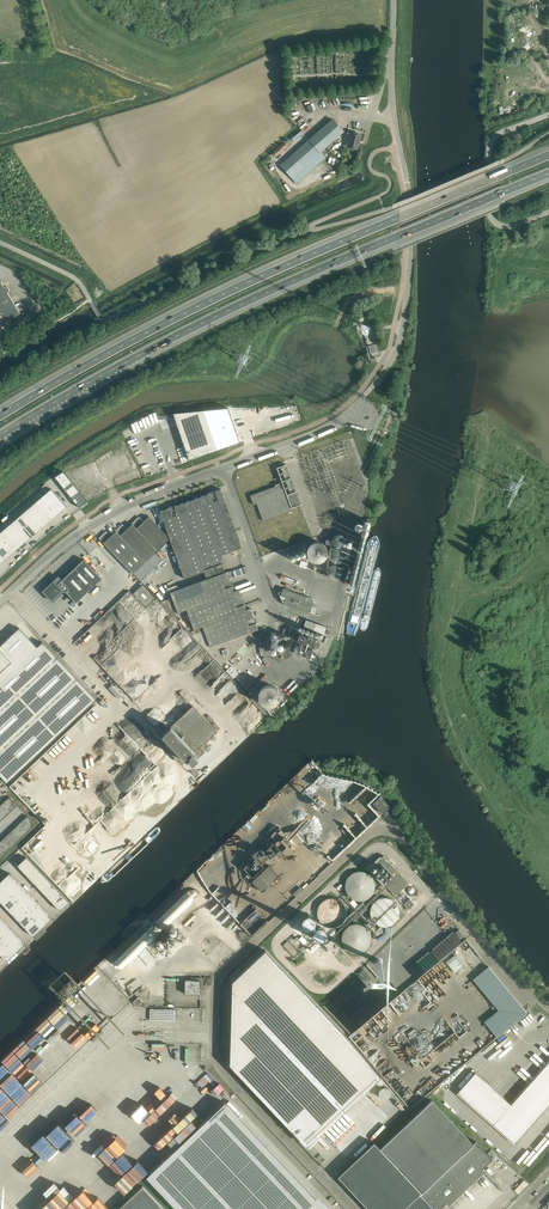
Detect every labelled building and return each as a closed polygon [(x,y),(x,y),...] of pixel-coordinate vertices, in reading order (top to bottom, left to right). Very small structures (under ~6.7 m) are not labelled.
[(297,183),(325,158),(320,152),(343,131),(332,119),(281,165),(297,183)] [(348,147),(357,149),(361,134),(351,132),(351,133),(347,132),(344,145),(348,146),(348,147)] [(0,282),(0,325),(20,313),(8,292),(9,292),(9,289),(8,287),(5,286),(4,287),(1,282),(0,282)] [(373,334),(366,336),(367,344),(374,342),(373,334)] [(376,352),(375,344),(367,346),(369,353),(376,352)] [(204,411),(218,451),(241,443),(229,409),(204,411)] [(204,410),(173,413),(189,460),(203,455),(217,450),(204,410)] [(300,505),(301,504),(286,464),(277,468),(282,483),(280,484),(280,482),(275,484),(275,486),(250,495),(253,504),(257,503),(263,521),(292,510),(292,508),(300,505)] [(63,471),(55,477),(59,483),(67,476),(63,471)] [(67,476),(59,483),(63,488),(71,481),(67,476)] [(71,481),(63,488),(67,493),(75,486),(71,481)] [(75,486),(67,493),(71,498),(79,491),(75,486)] [(51,489),(46,493),(54,502),(59,498),(51,489)] [(221,489),(201,496),(222,555),(242,547),(221,489)] [(79,491),(71,498),(75,503),(83,496),(79,491)] [(46,493),(41,497),(49,506),(54,502),(46,493)] [(83,496),(75,503),(79,508),(87,502),(83,496)] [(201,496),(180,503),(160,511),(170,538),(184,579),(215,567),(213,563),(223,559),(222,555),(201,496)] [(41,497),(36,502),(44,511),(49,506),(41,497)] [(59,498),(54,502),(62,511),(67,507),(59,498)] [(36,502),(31,506),(38,515),(44,511),(36,502)] [(54,502),(49,506),(57,516),(62,511),(54,502)] [(31,506),(26,511),(33,520),(38,515),(31,506)] [(49,506),(44,511),(51,520),(57,516),(49,506)] [(26,511),(20,515),(28,524),(33,520),(26,511)] [(44,511),(38,515),(46,524),(51,520),(44,511)] [(20,515),(15,519),(23,529),(28,524),(20,515)] [(38,515),(33,520),(41,529),(46,524),(38,515)] [(149,516),(144,521),(139,517),(137,519),(137,518),(132,523),(132,524),(127,529),(123,524),(121,526),(115,531),(116,531),(111,536),(107,532),(105,534),(104,533),(99,538),(133,573),(140,567),(145,562),(152,555),(155,552),(157,550),(164,543),(170,538),(149,516)] [(15,519),(10,524),(18,533),(23,529),(15,519)] [(33,520),(28,524),(36,533),(41,529),(33,520)] [(10,524),(5,528),(13,537),(18,533),(10,524)] [(28,524),(23,529),(31,538),(36,533),(28,524)] [(0,533),(8,542),(13,537),(5,528),(0,533)] [(23,529),(18,533),(26,542),(31,538),(23,529)] [(18,533),(13,537),(21,546),(26,542),(18,533)] [(323,563),(329,556),(337,562),(331,564),(330,566),(329,573),(335,578),(338,576),(342,572),(342,571),(339,562),(345,560),(347,547),(346,545),(348,543),(349,540),(346,534),(341,533),(336,535),(330,543),(318,541),(311,543),(308,547),(307,552),(309,557),(317,563),(317,568),(319,570),(323,565),(323,563)] [(13,537),(8,542),(16,551),(21,546),(13,537)] [(8,542),(3,546),(10,555),(16,551),(8,542)] [(0,548),(0,553),(5,560),(10,555),(3,546),(0,548)] [(64,590),(76,602),(102,578),(84,559),(62,580),(58,577),(52,583),(51,582),(52,582),(51,581),(48,584),(48,585),(49,584),(49,585),(43,591),(53,601),(64,590)] [(207,579),(170,592),(172,598),(177,613),(178,613),(186,610),(194,630),(203,627),(203,626),(246,610),(239,590),(235,591),(227,571),(225,572),(224,572),(207,579)] [(145,606),(154,598),(142,585),(133,593),(145,606)] [(279,592),(278,592),(279,593),(279,595),(283,603),(284,602),(284,603),(284,604),(308,613),(311,605),(313,599),(307,597),(283,588),(282,590),(281,591),(279,592)] [(251,632),(259,629),(251,608),(246,610),(203,626),(203,627),(204,631),(192,635),(221,666),(253,636),(251,632)] [(306,619),(303,626),(324,633),(326,626),(306,619)] [(291,622),(288,629),(299,633),(301,626),(301,625),(291,622)] [(0,750),(0,775),(7,783),(96,700),(85,688),(42,642),(37,647),(19,628),(0,645),(0,750)] [(117,690),(111,685),(108,688),(114,693),(117,690)] [(262,690),(261,690),(261,691),(260,692),(260,693),(259,693),(259,694),(259,695),(259,696),(259,697),(259,698),(259,699),(259,700),(259,701),(260,702),(260,703),(261,704),(262,705),(263,706),(264,707),(265,707),(266,708),(267,708),(268,708),(269,708),(270,708),(271,708),(272,708),(273,708),(274,707),(275,707),(275,706),(276,706),(277,705),(277,704),(278,704),(279,703),(279,702),(279,701),(280,700),(280,699),(280,698),(280,697),(280,696),(280,695),(280,694),(279,693),(279,692),(278,691),(277,690),(277,689),(276,689),(275,688),(274,688),(273,687),(272,687),(271,687),(270,687),(269,687),(268,687),(267,687),(266,687),(265,687),(264,688),(263,688),(263,689),(262,690)] [(162,734),(186,760),(191,765),(205,751),(201,746),(218,730),(194,705),(162,734)] [(0,805),(0,822),(17,805),(9,796),(0,805)] [(390,806),(380,796),(373,803),(383,813),(390,806)] [(0,842),(0,858),(36,824),(27,816),(0,842)] [(247,874),(243,877),(246,880),(250,877),(249,876),(251,874),(252,876),(265,864),(260,859),(266,854),(270,858),(271,856),(275,860),(285,850),(284,848),(290,842),(285,836),(287,834),(279,827),(252,853),(253,854),(249,858),(251,860),(243,867),(249,873),(248,874),(247,874)] [(409,882),(400,873),(383,855),(370,868),(395,895),(409,882)] [(18,865),(60,910),(69,902),(26,857),(18,865)] [(269,865),(259,875),(269,885),(279,875),(269,865)] [(345,886),(346,889),(346,891),(347,893),(349,895),(350,897),(352,898),(355,899),(357,900),(359,900),(362,900),(364,900),(367,899),(369,897),(370,896),(372,894),(373,892),(374,890),(375,887),(375,885),(374,882),(373,880),(372,877),(371,875),(369,874),(367,872),(364,871),(362,871),(359,871),(357,871),(354,872),(352,873),(350,875),(348,877),(347,879),(346,881),(345,884),(345,886)] [(33,936),(52,918),(10,873),(0,882),(0,901),(33,936)] [(121,967),(195,896),(189,890),(115,961),(121,967)] [(338,899),(336,898),(333,898),(331,897),(328,898),(326,899),(324,900),(322,901),(320,903),(319,905),(318,907),(317,910),(317,912),(317,915),(318,917),(319,919),(320,921),(322,923),(324,925),(326,926),(329,927),(331,927),(334,927),(336,926),(338,925),(340,924),(342,922),(344,920),(345,918),(346,916),(346,913),(346,911),(346,908),(345,906),(344,904),(342,902),(340,900),(338,899)] [(374,922),(376,923),(378,925),(380,926),(383,926),(385,926),(387,926),(390,925),(392,924),(394,923),(396,921),(397,919),(398,917),(399,915),(399,912),(399,910),(399,907),(398,905),(396,903),(395,901),(393,900),(391,898),(389,897),(386,897),(384,897),(381,897),(379,898),(377,899),(375,900),(373,902),(372,904),(371,906),(370,908),(370,911),(370,913),(370,916),(371,918),(372,920),(374,922)] [(409,909),(413,905),(415,904),(410,899),(404,904),(409,909)] [(354,921),(367,908),(362,903),(349,915),(354,921)] [(227,927),(236,919),(222,904),(219,907),(223,912),(218,917),(227,927)] [(306,928),(307,928),(308,929),(309,929),(310,929),(311,929),(312,928),(313,928),(314,927),(315,926),(315,925),(316,924),(316,923),(316,922),(316,920),(315,919),(315,918),(314,918),(313,917),(312,916),(311,916),(310,916),(309,916),(308,916),(307,916),(306,917),(305,917),(304,918),(303,919),(303,920),(302,921),(302,922),(302,923),(303,924),(303,925),(304,926),(305,927),(306,928)] [(7,961),(25,944),(0,917),(0,953),(7,961)] [(373,932),(377,928),(369,920),(365,924),(373,932)] [(342,933),(342,936),(342,938),(342,941),(342,943),(343,945),(345,947),(346,949),(348,951),(351,952),(353,953),(355,953),(358,953),(360,952),(363,952),(365,950),(367,949),(368,947),(370,945),(370,942),(371,940),(371,937),(371,935),(370,932),(369,930),(367,928),(365,927),(363,925),(361,924),(358,924),(356,924),(353,924),(351,925),(349,926),(347,927),(345,929),(343,931),(342,933)] [(317,941),(318,941),(319,942),(320,942),(321,942),(322,941),(323,941),(324,940),(325,940),(326,939),(326,938),(327,937),(327,936),(327,934),(327,933),(326,932),(326,931),(325,930),(324,930),(323,929),(322,929),(321,928),(320,928),(319,928),(318,929),(317,929),(316,930),(315,931),(314,932),(314,933),(314,934),(314,935),(314,936),(314,937),(314,938),(315,939),(316,940),(317,941)] [(168,956),(173,950),(182,943),(187,937),(179,929),(174,934),(173,933),(164,942),(165,943),(160,947),(168,956)] [(464,936),(459,929),(455,932),(460,939),(464,936)] [(293,935),(288,940),(298,951),(303,946),(297,940),(299,939),(297,937),(296,938),(293,935)] [(283,945),(293,956),(298,951),(287,940),(283,945)] [(232,981),(230,1064),(296,1134),(297,1134),(307,1144),(364,1091),(365,1092),(375,1082),(380,1087),(386,1082),(349,1038),(266,950),(232,981)] [(447,962),(456,973),(465,967),(455,956),(447,962)] [(527,1012),(489,966),(473,980),(498,1009),(484,1021),(497,1037),(498,1037),(514,1023),(527,1012)] [(195,980),(185,980),(185,994),(200,994),(201,989),(203,989),(203,988),(201,988),(201,981),(201,980),(200,979),(199,978),(198,978),(197,978),(196,978),(196,979),(195,979),(195,980)] [(137,1006),(143,1001),(138,997),(133,1002),(137,1006)] [(64,1012),(68,1017),(74,1012),(70,1007),(64,1012)] [(175,1010),(150,1009),(150,1020),(175,1020),(175,1010)] [(158,1057),(159,1042),(144,1042),(144,1057),(158,1057)] [(535,1052),(523,1065),(534,1075),(546,1061),(535,1052)] [(458,1092),(515,1143),(548,1104),(548,1061),(511,1104),(475,1072),(458,1092)] [(103,1105),(114,1095),(102,1083),(95,1090),(97,1092),(94,1095),(103,1105)] [(380,1148),(421,1192),(419,1193),(435,1208),(438,1208),(446,1202),(448,1205),(485,1170),(483,1167),(492,1158),(484,1149),(476,1141),(473,1143),(432,1100),(380,1148)] [(316,1199),(316,1198),(225,1101),(146,1176),(177,1208),(325,1208),(316,1199)] [(138,1124),(143,1130),(147,1126),(152,1132),(158,1127),(153,1121),(154,1120),(149,1114),(138,1124)] [(39,1130),(56,1147),(71,1131),(59,1118),(49,1128),(45,1124),(39,1130)] [(100,1140),(87,1150),(103,1169),(111,1163),(120,1174),(131,1165),(126,1159),(121,1162),(117,1157),(122,1153),(112,1141),(105,1147),(100,1140)] [(338,1176),(369,1208),(435,1208),(419,1193),(421,1192),(380,1148),(374,1142),(338,1176)] [(92,1205),(81,1191),(83,1189),(74,1178),(66,1184),(70,1178),(65,1174),(58,1185),(61,1183),(63,1186),(53,1199),(57,1201),(62,1208),(65,1207),(67,1208),(86,1208),(92,1205)] [(143,1186),(118,1208),(165,1208),(143,1186)]
